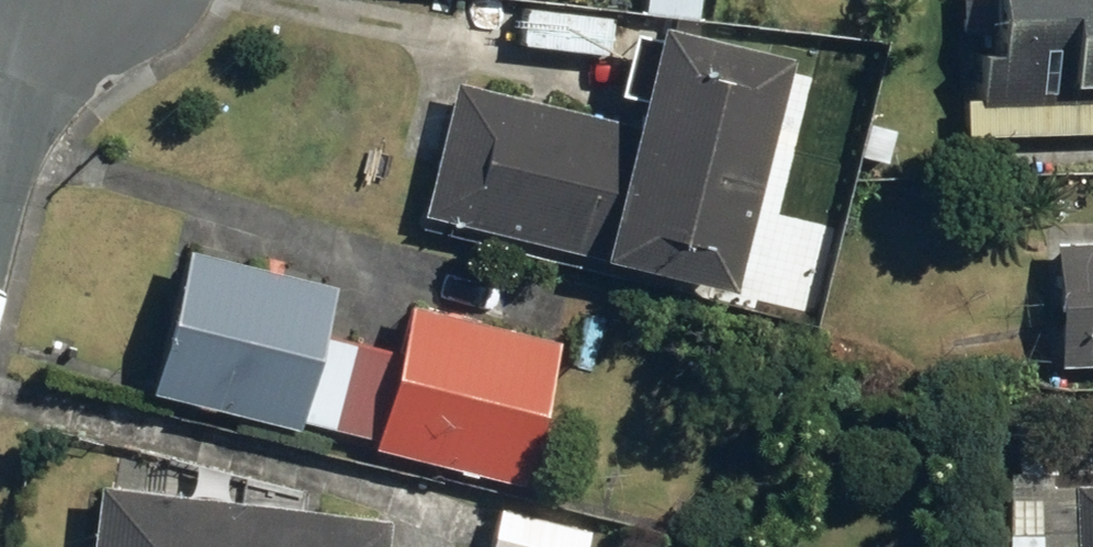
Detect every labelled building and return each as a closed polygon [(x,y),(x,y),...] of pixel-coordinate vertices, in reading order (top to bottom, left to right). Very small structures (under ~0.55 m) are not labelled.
[(955,143),(1092,145),(1092,0),(957,0),(955,143)] [(449,85),(417,218),(587,259),(586,267),(717,298),(774,65),(646,34),(644,42),(622,36),(606,100),(627,105),(622,126),(449,85)] [(1047,247),(1051,369),(1092,368),(1092,245),(1047,247)] [(327,288),(176,252),(140,402),(291,439),(316,334),(327,288)] [(316,334),(291,439),(514,493),(553,333),(409,299),(396,354),(316,334)] [(1003,479),(1003,546),(1092,546),(1092,478),(1003,479)] [(90,490),(83,546),(378,546),(381,523),(90,490)] [(483,546),(580,546),(584,532),(493,509),(483,546)]
